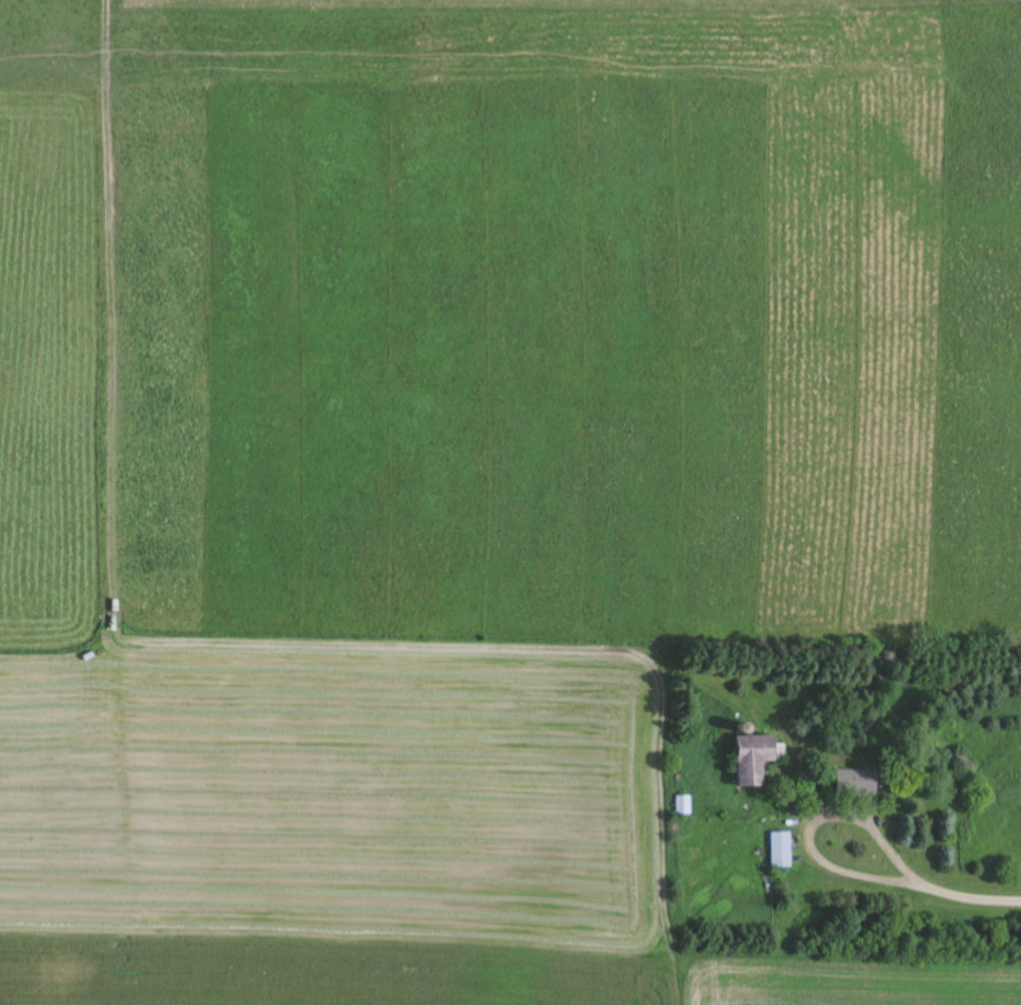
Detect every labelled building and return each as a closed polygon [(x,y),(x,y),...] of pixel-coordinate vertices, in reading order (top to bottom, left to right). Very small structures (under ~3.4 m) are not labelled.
[(766,788),(765,762),(778,761),(777,736),(739,736),(740,788),(766,788)] [(836,794),(877,794),(877,769),(836,769),(836,794)] [(692,815),(692,797),(677,797),(677,815),(692,815)] [(792,833),(772,833),(772,869),(792,869),(792,833)]
